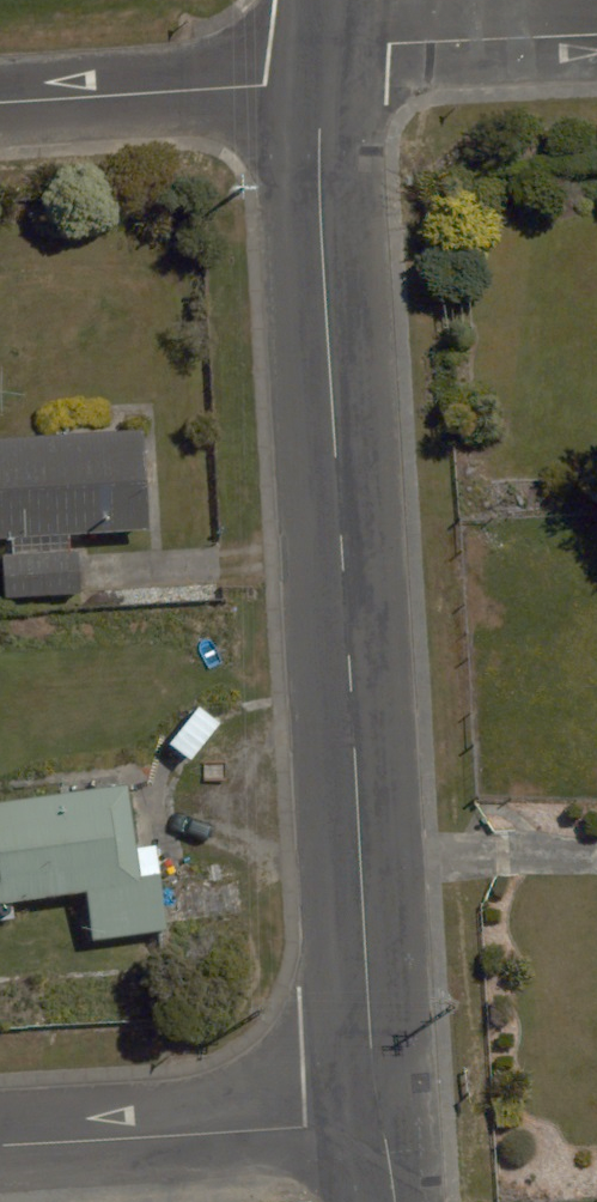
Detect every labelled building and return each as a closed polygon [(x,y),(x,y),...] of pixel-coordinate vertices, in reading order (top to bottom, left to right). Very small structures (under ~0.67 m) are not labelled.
[(0,439),(0,537),(149,528),(143,430),(0,439)] [(7,598),(82,593),(79,551),(4,556),(7,598)] [(0,802),(0,904),(87,892),(93,940),(169,930),(162,875),(141,877),(128,784),(0,802)]
